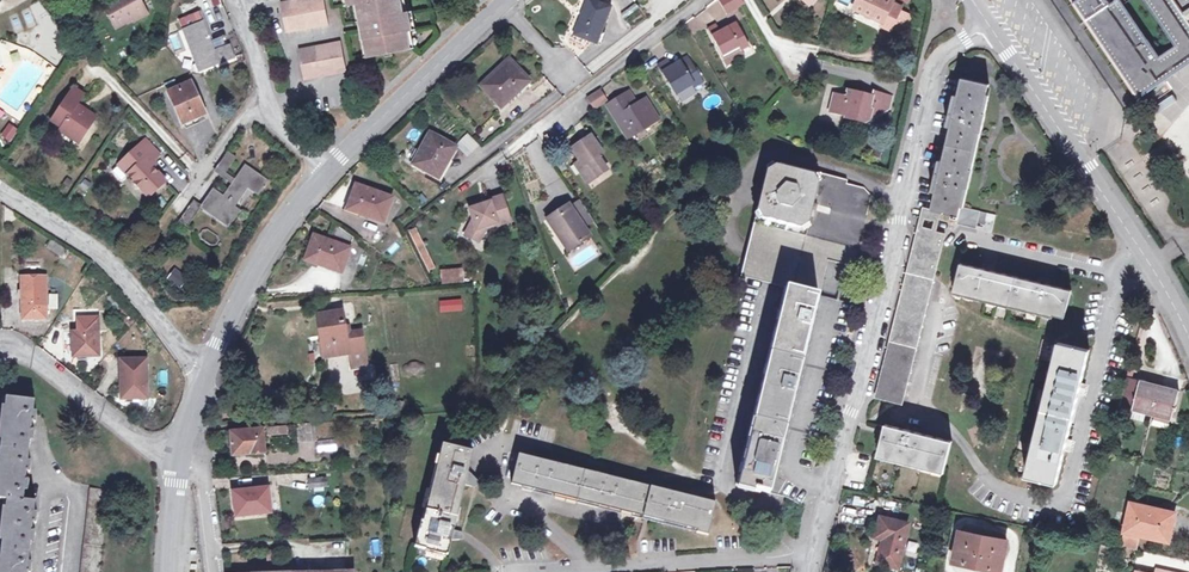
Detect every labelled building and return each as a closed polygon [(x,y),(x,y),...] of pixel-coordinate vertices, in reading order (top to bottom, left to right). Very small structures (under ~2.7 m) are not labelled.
[(104,11),(118,35),(136,24),(137,27),(148,20),(137,0),(123,0),(104,11)] [(325,0),(281,0),(286,30),(328,23),(325,0)] [(350,4),(354,3),(359,2),(369,55),(372,54),(409,47),(405,30),(410,30),(407,11),(402,11),(400,0),(349,0),(350,4)] [(610,4),(600,0),(586,0),(574,33),(596,41),(610,4)] [(745,0),(723,0),(729,14),(748,6),(745,0)] [(857,11),(886,25),(884,28),(893,32),(895,29),(902,13),(904,10),(895,5),(897,2),(892,0),(862,0),(857,11)] [(1128,77),(1141,97),(1188,66),(1188,0),(1146,0),(1177,47),(1160,58),(1121,0),(1076,0),(1128,77)] [(354,3),(363,56),(369,55),(359,2),(354,3)] [(628,17),(639,8),(635,3),(624,11),(628,17)] [(412,10),(407,11),(410,30),(416,28),(412,10)] [(912,18),(902,13),(895,29),(905,33),(912,18)] [(744,52),(752,48),(741,22),(724,30),(721,23),(712,27),(729,64),(746,56),(744,52)] [(217,52),(203,25),(186,33),(206,72),(238,56),(232,45),(217,52)] [(414,46),(410,30),(405,30),(409,47),(414,46)] [(340,39),(298,46),(304,77),(345,70),(340,39)] [(121,63),(129,58),(123,47),(115,52),(121,63)] [(707,76),(695,51),(678,59),(675,52),(666,56),(680,85),(696,77),(698,81),(707,76)] [(95,66),(101,62),(93,54),(88,58),(95,66)] [(529,80),(509,57),(480,83),(500,106),(517,92),(516,91),(529,80)] [(984,113),(990,84),(963,79),(959,96),(955,95),(947,127),(951,127),(943,161),(939,160),(936,171),(934,180),(932,191),(936,192),(932,210),(926,209),(924,217),(939,220),(941,212),(959,216),(957,224),(976,229),(978,223),(983,224),(983,230),(991,232),(996,214),(962,206),(966,188),(969,189),(974,169),(970,169),(980,129),(983,129),(986,114),(984,113)] [(636,83),(629,86),(637,100),(644,97),(636,83)] [(193,85),(168,97),(182,128),(208,115),(193,85)] [(640,125),(663,114),(652,92),(644,97),(637,100),(629,86),(614,95),(630,126),(639,122),(640,125)] [(586,98),(595,110),(608,100),(600,88),(586,98)] [(879,115),(884,97),(873,94),(872,99),(848,92),(846,99),(834,95),(830,113),(845,117),(844,120),(857,122),(858,118),(868,121),(879,115)] [(86,101),(76,94),(52,127),(63,133),(60,136),(71,143),(74,138),(85,145),(99,124),(85,114),(83,116),(78,112),(86,101)] [(892,99),(884,97),(879,115),(889,110),(892,99)] [(332,120),(325,127),(328,131),(336,124),(332,120)] [(13,127),(5,138),(14,144),(21,133),(13,127)] [(607,144),(597,129),(578,142),(586,154),(593,164),(587,168),(594,178),(614,164),(602,147),(607,144)] [(454,147),(429,132),(411,164),(421,170),(422,168),(437,176),(454,147)] [(81,150),(85,145),(74,138),(71,143),(81,150)] [(471,138),(460,145),(465,153),(476,146),(471,138)] [(160,159),(144,142),(125,159),(131,165),(127,168),(127,177),(136,184),(134,186),(139,192),(141,190),(150,199),(167,184),(154,170),(151,167),(154,164),(160,159)] [(227,151),(217,165),(225,171),(235,157),(227,151)] [(581,158),(587,168),(593,164),(586,154),(581,158)] [(118,166),(127,177),(127,168),(131,165),(125,159),(118,166)] [(213,190),(202,206),(230,225),(241,210),(236,207),(249,190),(258,196),(269,180),(246,164),(223,196),(213,190)] [(818,184),(813,176),(774,167),(765,172),(755,210),(761,219),(798,229),(807,224),(818,184)] [(392,198),(357,186),(349,210),(384,222),(392,198)] [(497,229),(510,225),(503,197),(490,201),(490,203),(469,209),(472,220),(464,235),(477,243),(486,228),(496,226),(497,229)] [(195,200),(180,220),(188,226),(202,206),(195,200)] [(581,206),(571,211),(583,233),(592,228),(581,206)] [(571,211),(570,209),(547,222),(556,238),(559,237),(569,254),(589,243),(583,233),(571,211)] [(416,226),(409,230),(427,270),(434,267),(416,226)] [(944,234),(919,227),(913,251),(875,397),(902,406),(944,234)] [(345,250),(310,238),(302,262),(337,273),(345,250)] [(67,249),(53,239),(47,246),(63,256),(67,249)] [(823,296),(840,298),(843,263),(826,262),(823,296)] [(983,268),(960,263),(955,292),(1062,318),(1069,290),(1049,285),(1050,280),(1038,277),(1037,281),(995,271),(995,267),(984,264),(983,268)] [(180,289),(189,277),(174,267),(166,279),(180,289)] [(463,282),(463,268),(440,269),(441,284),(463,282)] [(46,276),(22,277),(23,320),(47,319),(46,276)] [(801,507),(850,303),(780,286),(733,485),(748,489),(747,492),(757,494),(757,491),(783,497),(801,507)] [(48,294),(49,309),(58,308),(57,294),(48,294)] [(77,329),(71,329),(72,357),(101,357),(100,314),(77,314),(77,329)] [(318,317),(323,348),(335,346),(336,355),(348,354),(350,370),(365,368),(361,333),(360,328),(346,330),(344,314),(318,317)] [(1080,383),(1089,350),(1059,342),(1026,476),(1055,484),(1064,450),(1068,451),(1072,437),(1067,436),(1077,397),(1081,398),(1085,384),(1080,383)] [(335,346),(323,348),(324,357),(336,355),(335,346)] [(149,360),(123,360),(124,400),(149,400),(149,360)] [(1179,392),(1126,377),(1118,406),(1131,410),(1142,413),(1170,421),(1179,392)] [(0,562),(0,571),(28,571),(29,571),(32,571),(33,562),(30,562),(31,541),(35,541),(37,531),(33,530),(34,523),(37,523),(39,512),(35,512),(36,501),(26,500),(27,490),(30,491),(31,479),(28,479),(28,473),(32,474),(33,463),(29,463),(32,442),(35,443),(36,432),(33,431),(33,423),(37,424),(38,414),(35,413),(36,402),(5,399),(0,448),(0,498),(8,499),(3,536),(0,562)] [(386,402),(386,412),(402,410),(401,402),(386,402)] [(1131,410),(1128,418),(1140,421),(1142,413),(1131,410)] [(316,441),(315,424),(296,425),(298,443),(316,441)] [(288,425),(266,426),(266,435),(288,435),(288,425)] [(951,442),(885,425),(877,455),(944,471),(951,442)] [(264,430),(231,432),(233,455),(266,452),(264,430)] [(317,441),(318,452),(336,451),(335,440),(317,441)] [(469,470),(473,452),(444,445),(425,522),(422,521),(415,547),(448,555),(452,541),(461,540),(460,532),(454,530),(466,483),(473,485),(478,479),(469,470)] [(708,536),(716,503),(684,495),(685,490),(677,489),(676,493),(519,454),(512,484),(697,530),(697,533),(708,536)] [(327,476),(309,478),(309,487),(328,486),(327,476)] [(238,516),(272,512),(269,487),(235,491),(238,516)] [(111,491),(92,489),(83,571),(101,571),(111,491)] [(1131,503),(1120,548),(1136,551),(1140,536),(1164,541),(1167,528),(1170,529),(1173,516),(1155,512),(1156,508),(1131,503)] [(897,568),(907,525),(880,518),(876,537),(883,539),(877,563),(897,568)] [(958,531),(952,564),(999,571),(1000,571),(1006,541),(958,531)]
